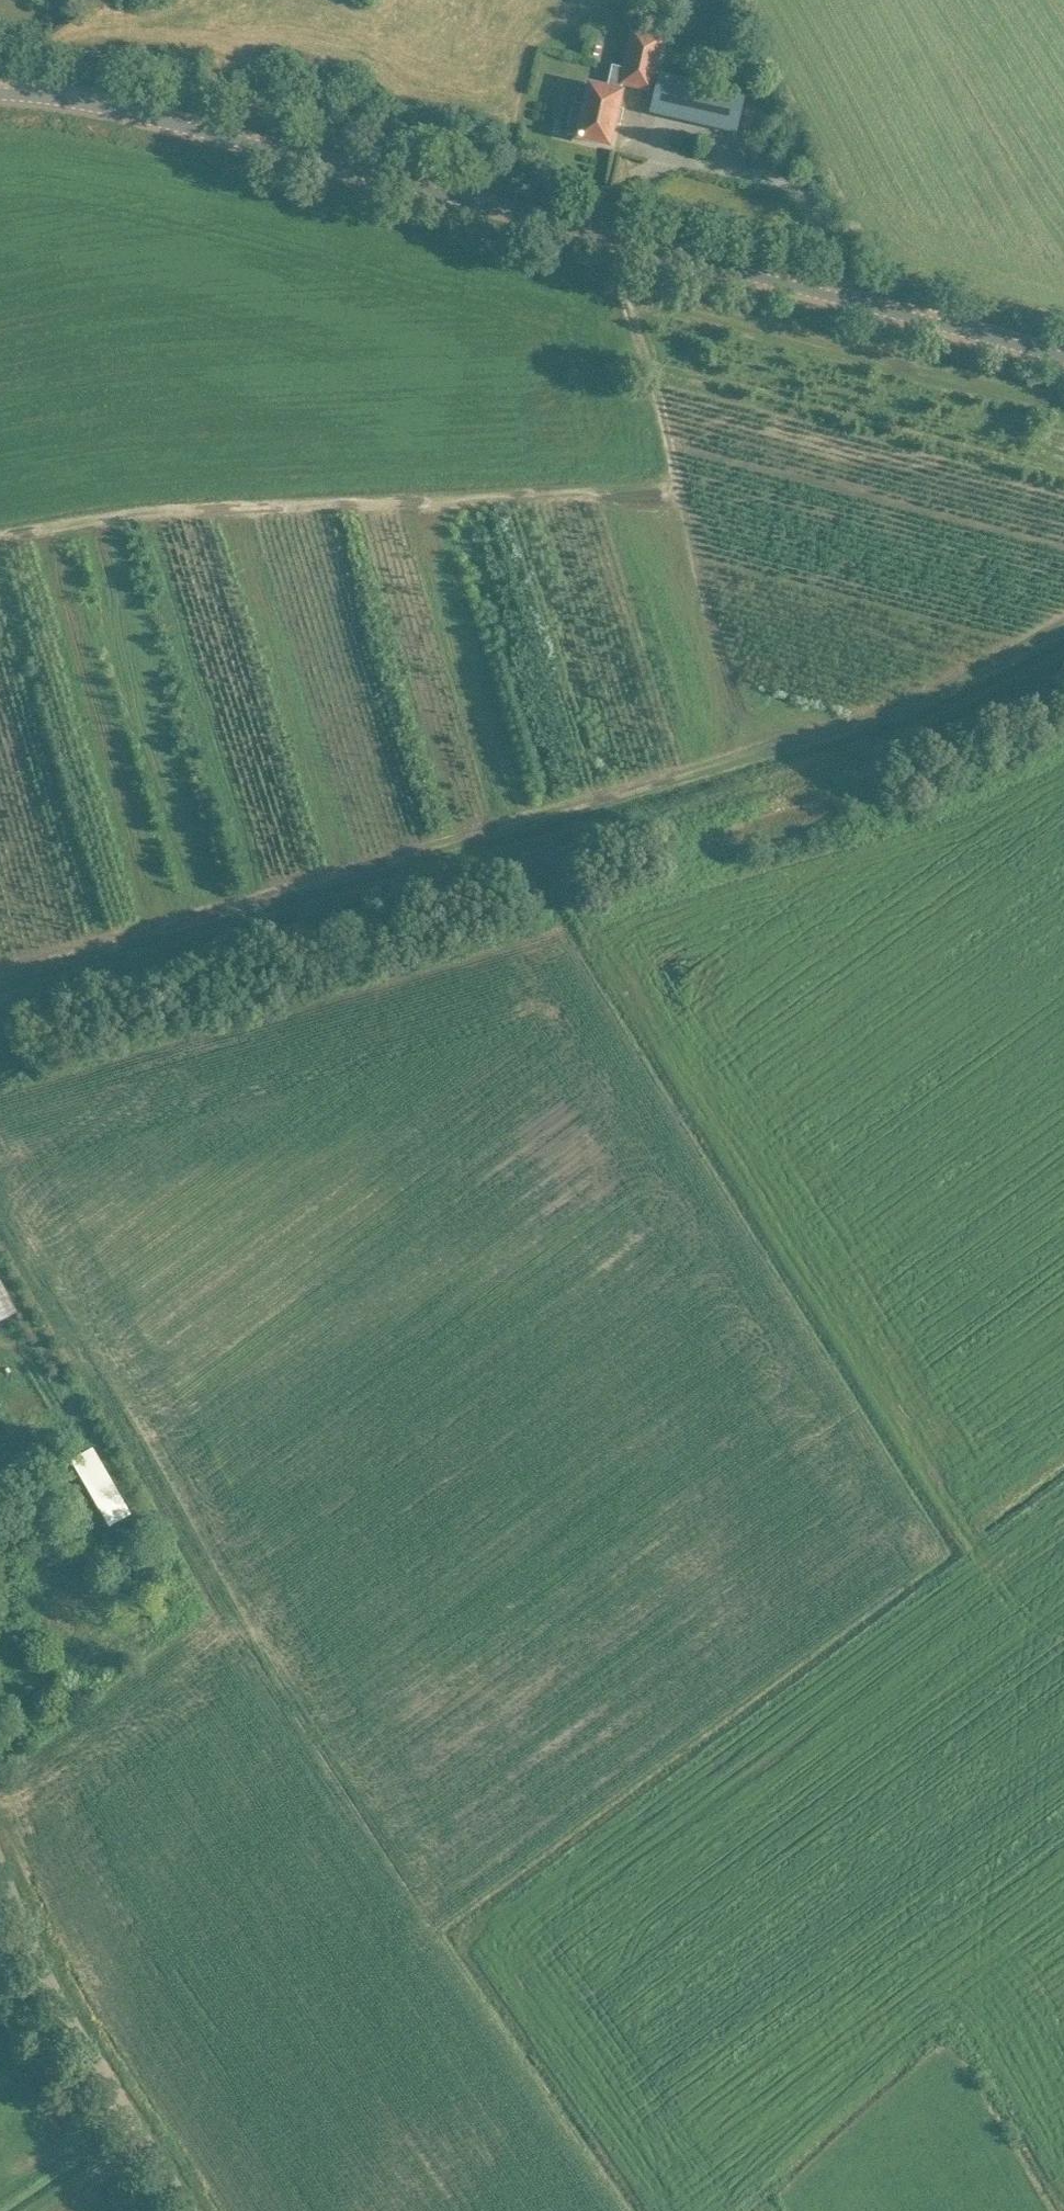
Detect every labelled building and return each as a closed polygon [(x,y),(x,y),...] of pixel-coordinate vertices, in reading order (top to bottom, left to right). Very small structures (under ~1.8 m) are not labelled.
[(573,103),(571,113),(565,134),(578,137),(578,138),(609,146),(614,125),(620,126),(624,110),(618,108),(624,84),(650,90),(662,37),(632,30),(623,68),(613,65),(607,87),(589,83),(583,106),(573,103)] [(660,74),(656,92),(651,113),(736,133),(741,112),(745,96),(660,74)] [(13,1955),(7,1957),(9,1965),(16,1962),(13,1955)]
